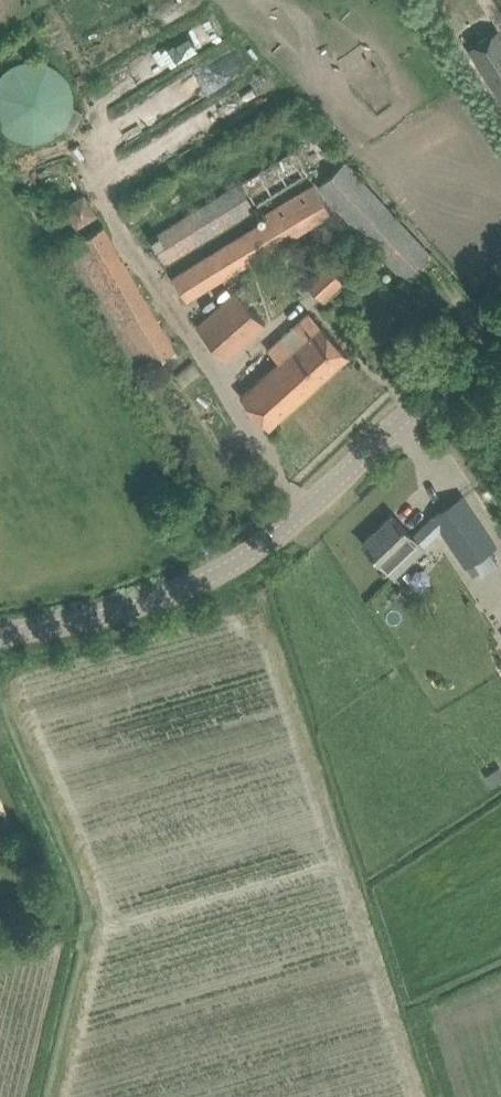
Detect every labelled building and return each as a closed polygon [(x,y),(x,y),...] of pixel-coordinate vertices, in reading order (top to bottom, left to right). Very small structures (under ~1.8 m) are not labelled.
[(165,65),(229,35),(220,16),(156,46),(165,65)] [(500,99),(500,35),(496,27),(468,45),(500,99)] [(172,79),(183,103),(244,78),(233,54),(172,79)] [(7,133),(19,139),(34,141),(48,138),(60,130),(67,120),(71,111),(72,105),(72,98),(71,89),(68,81),(62,72),(53,65),(45,61),(37,59),(25,59),(17,61),(5,67),(0,73),(0,126),(7,133)] [(318,185),(388,261),(403,277),(429,253),(344,161),(318,185)] [(251,197),(288,187),(282,165),(245,175),(251,197)] [(240,182),(150,238),(164,261),(254,206),(240,182)] [(266,214),(268,218),(172,277),(186,300),(330,212),(314,185),(266,214)] [(63,206),(75,227),(97,214),(85,193),(63,206)] [(145,367),(178,347),(103,222),(70,242),(145,367)] [(324,229),(309,238),(314,248),(330,239),(324,229)] [(324,301),(344,283),(332,270),(312,288),(324,301)] [(196,326),(226,359),(265,323),(236,290),(196,326)] [(267,349),(278,361),(240,395),(268,427),(347,355),(309,312),(267,349)] [(493,553),(483,538),(489,534),(463,495),(432,516),(411,535),(392,514),(362,542),(394,576),(424,548),(423,548),(441,531),(465,566),(473,561),(483,575),(498,565),(491,554),(493,553)] [(485,775),(491,785),(500,778),(500,769),(499,766),(485,775)]
